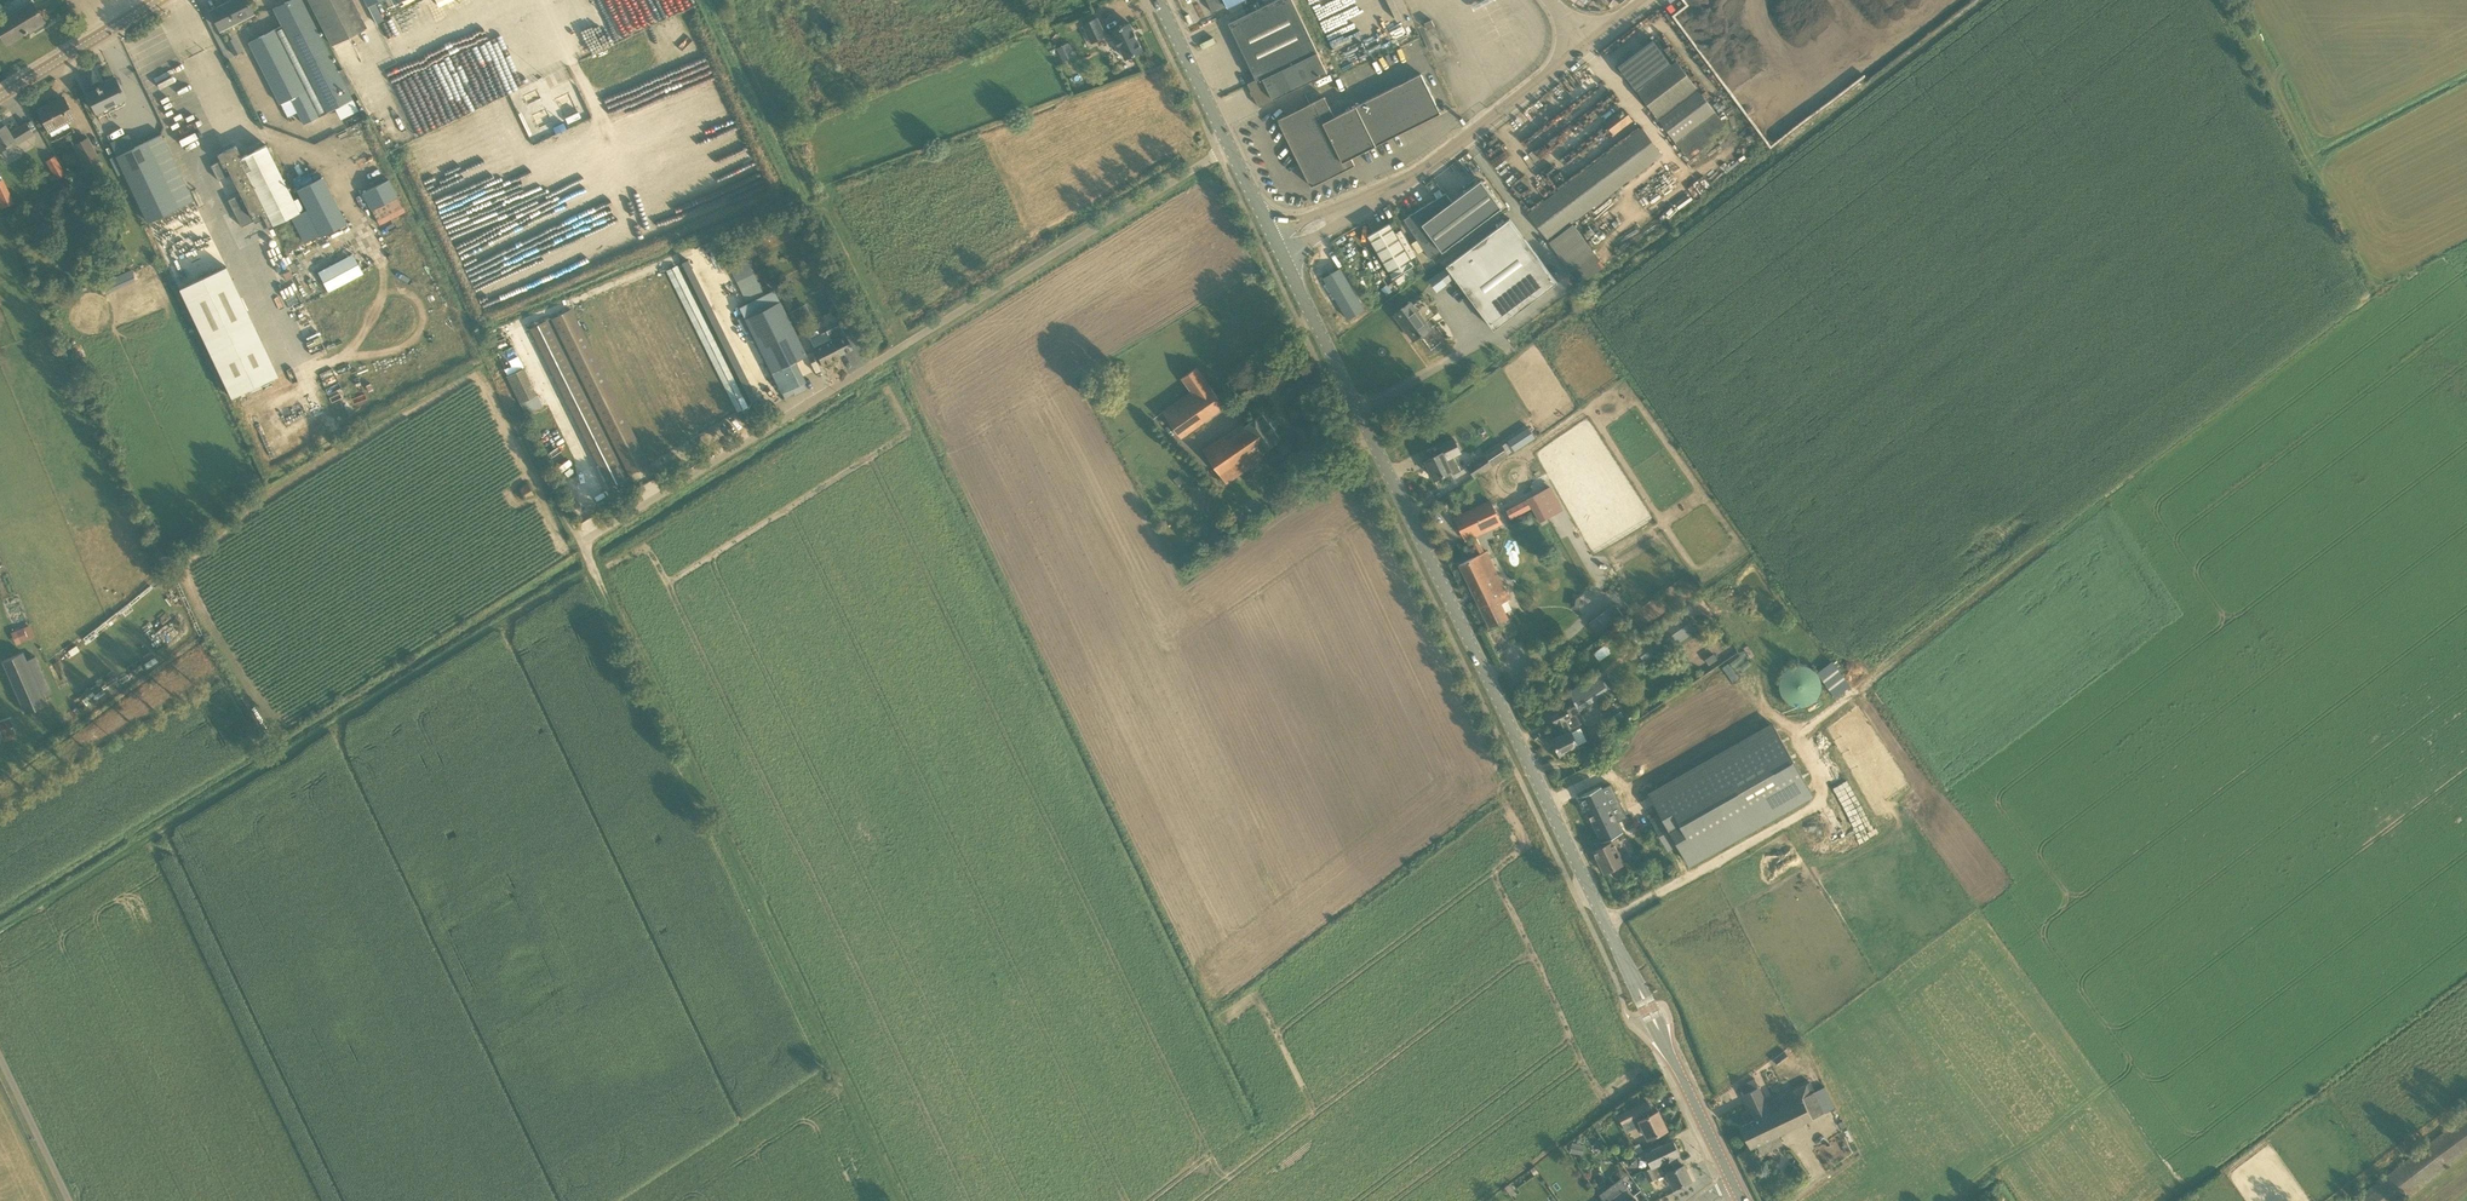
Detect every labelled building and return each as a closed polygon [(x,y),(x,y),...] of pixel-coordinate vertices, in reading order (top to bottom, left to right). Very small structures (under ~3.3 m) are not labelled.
[(44,21),(32,0),(0,20),(0,34),(6,44),(44,21)] [(254,14),(246,0),(231,0),(210,10),(221,31),(254,14)] [(352,98),(302,0),(288,0),(289,0),(273,8),(282,25),(251,42),(282,102),(290,98),(303,124),(352,98)] [(367,27),(353,0),(309,0),(332,45),(367,27)] [(1239,1),(1241,0),(1207,0),(1213,13),(1227,6),(1228,7),(1239,1)] [(1302,19),(1292,0),(1273,0),(1229,22),(1241,48),(1302,19)] [(1092,42),(1106,35),(1097,17),(1083,24),(1092,42)] [(1254,75),(1315,45),(1302,19),(1241,48),(1254,75)] [(1130,22),(1109,32),(1117,49),(1120,47),(1125,58),(1143,50),(1137,38),(1138,38),(1134,30),(1130,22)] [(233,54),(241,50),(236,36),(227,40),(233,54)] [(1618,66),(1637,90),(1671,64),(1653,40),(1618,66)] [(1057,46),(1063,60),(1075,54),(1069,41),(1057,46)] [(1318,51),(1315,45),(1254,75),(1256,79),(1248,83),(1259,107),(1274,99),(1274,98),(1328,72),(1318,51)] [(1725,125),(1716,111),(1676,60),(1671,64),(1637,90),(1676,142),(1688,158),(1712,141),(1709,137),(1725,125)] [(1351,157),(1441,113),(1421,73),(1334,116),(1324,97),(1278,120),(1311,186),(1355,165),(1351,157)] [(125,98),(115,77),(116,80),(98,88),(97,86),(95,87),(96,89),(86,94),(94,113),(125,98)] [(1571,128),(1619,103),(1614,95),(1578,114),(1573,105),(1555,114),(1559,122),(1560,122),(1566,134),(1572,131),(1571,128)] [(62,125),(73,118),(63,97),(38,110),(48,128),(61,121),(62,125)] [(1614,134),(1632,121),(1633,120),(1623,107),(1604,121),(1614,134)] [(27,122),(10,132),(5,124),(0,127),(0,149),(16,140),(17,143),(33,133),(27,122)] [(1548,240),(1558,232),(1662,153),(1643,127),(1528,213),(1548,240)] [(116,155),(148,222),(195,199),(163,133),(116,155)] [(99,161),(100,161),(87,137),(73,145),(85,168),(87,167),(99,161)] [(293,200),(266,144),(241,156),(236,145),(217,154),(220,160),(211,165),(218,180),(231,174),(240,193),(228,200),(241,226),(253,220),(255,223),(264,218),(268,227),(299,212),(299,211),(304,209),(298,198),(293,200)] [(57,179),(65,173),(54,156),(46,161),(57,179)] [(306,210),(291,217),(304,243),(319,235),(320,237),(347,223),(322,176),(296,190),(306,210)] [(0,178),(0,208),(14,201),(3,177),(0,178)] [(371,210),(397,197),(389,179),(363,192),(371,210)] [(1447,193),(1446,192),(1408,216),(1411,220),(1407,223),(1431,258),(1438,253),(1442,250),(1443,251),(1502,207),(1481,180),(1452,201),(1446,193),(1447,193)] [(1510,218),(1447,265),(1455,276),(1494,330),(1558,282),(1510,218)] [(1390,223),(1374,232),(1368,235),(1392,277),(1393,276),(1410,266),(1414,264),(1411,259),(1416,256),(1401,229),(1395,233),(1390,223)] [(1581,283),(1605,265),(1573,224),(1549,242),(1581,283)] [(328,290),(364,273),(354,253),(318,269),(328,290)] [(232,397),(279,374),(226,264),(179,287),(232,397)] [(1446,283),(1455,276),(1447,265),(1438,272),(1446,283)] [(1323,278),(1348,319),(1365,310),(1340,268),(1323,278)] [(136,280),(131,269),(101,283),(105,293),(118,288),(136,280)] [(786,379),(790,387),(803,381),(793,361),(807,355),(779,300),(745,318),(772,372),(773,371),(779,383),(786,379)] [(1431,329),(1411,302),(1394,314),(1414,340),(1421,335),(1422,337),(1432,350),(1446,340),(1436,325),(1431,329)] [(797,319),(811,313),(806,303),(792,309),(797,319)] [(628,474),(649,464),(572,308),(551,319),(628,474)] [(823,365),(840,357),(839,355),(852,348),(840,324),(826,330),(830,339),(814,347),(823,365)] [(1181,438),(1225,406),(1197,366),(1182,377),(1191,391),(1163,410),(1167,416),(1181,438)] [(525,414),(533,411),(542,406),(537,394),(520,403),(525,414)] [(1269,422),(1263,414),(1243,426),(1246,431),(1235,438),(1232,433),(1222,440),(1220,438),(1203,448),(1217,472),(1218,471),(1226,483),(1266,456),(1262,449),(1280,438),(1274,430),(1275,428),(1270,421),(1269,422)] [(1515,450),(1537,438),(1530,426),(1508,438),(1515,450)] [(1435,479),(1453,470),(1452,469),(1458,466),(1453,456),(1460,453),(1453,438),(1439,445),(1442,452),(1426,460),(1435,479)] [(1493,465),(1508,455),(1502,445),(1486,455),(1486,454),(1468,466),(1475,477),(1493,465)] [(574,472),(565,474),(570,490),(579,487),(574,472)] [(526,498),(533,493),(526,482),(518,487),(526,498)] [(1563,510),(1550,485),(1505,508),(1510,518),(1531,508),(1539,522),(1563,510)] [(1492,501),(1481,506),(1491,529),(1502,524),(1492,501)] [(1467,512),(1456,517),(1466,539),(1472,536),(1473,537),(1477,535),(1467,512)] [(1487,550),(1485,551),(1481,553),(1459,564),(1490,627),(1509,617),(1502,602),(1510,598),(1487,550)] [(1685,611),(1634,647),(1646,665),(1695,631),(1689,621),(1714,603),(1705,590),(1682,607),(1685,611)] [(1614,602),(1590,622),(1599,634),(1623,614),(1614,602)] [(10,631),(15,644),(36,635),(30,623),(10,631)] [(2,661),(25,713),(46,704),(42,695),(50,691),(35,657),(26,661),(22,652),(2,661)] [(1714,653),(1705,660),(1709,665),(1718,659),(1714,653)] [(1798,706),(1804,706),(1808,705),(1810,704),(1814,701),(1818,697),(1819,694),(1821,691),(1822,688),(1821,684),(1821,681),(1820,678),(1819,675),(1817,673),(1816,671),(1813,669),(1810,667),(1807,666),(1803,665),(1799,664),(1794,666),(1790,667),(1788,669),(1785,671),(1783,673),(1781,676),(1780,680),(1779,686),(1780,691),(1782,695),(1784,699),(1787,701),(1791,704),(1794,706),(1798,706)] [(1611,689),(1598,672),(1569,692),(1580,710),(1611,689)] [(1580,712),(1576,705),(1566,710),(1564,706),(1550,713),(1556,724),(1557,724),(1562,734),(1552,739),(1560,755),(1578,745),(1570,729),(1581,724),(1576,714),(1580,712)] [(2,737),(15,733),(10,718),(0,722),(0,732),(2,737)] [(1679,845),(1689,864),(1813,794),(1773,724),(1650,794),(1661,813),(1650,819),(1668,851),(1679,845)] [(1855,830),(1869,822),(1842,773),(1829,781),(1855,830)] [(1882,780),(1867,786),(1877,814),(1893,808),(1882,780)] [(1601,785),(1580,795),(1603,841),(1623,831),(1610,804),(1620,800),(1611,783),(1602,787),(1601,785)] [(1778,1134),(1825,1112),(1815,1091),(1814,1091),(1809,1082),(1766,1103),(1755,1078),(1739,1086),(1755,1119),(1741,1126),(1751,1147),(1756,1145),(1778,1134)] [(1654,1112),(1648,1101),(1618,1115),(1626,1131),(1641,1124),(1648,1138),(1667,1129),(1658,1110),(1654,1112)] [(2466,1152),(2466,1114),(2351,1200),(2401,1200),(2466,1152)] [(1682,1164),(1678,1154),(1679,1154),(1673,1140),(1645,1153),(1651,1166),(1644,1170),(1649,1181),(1656,1178),(1668,1173),(1674,1187),(1691,1179),(1684,1163),(1682,1164)] [(1637,1156),(1628,1157),(1628,1165),(1638,1165),(1637,1156)] [(1627,1186),(1621,1178),(1599,1194),(1605,1200),(1638,1200),(1627,1186)]
